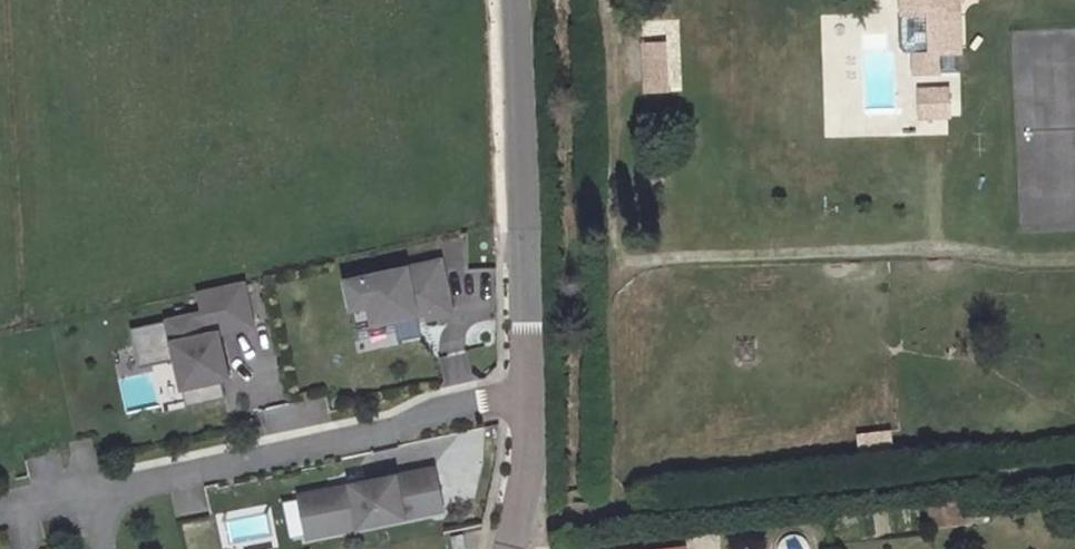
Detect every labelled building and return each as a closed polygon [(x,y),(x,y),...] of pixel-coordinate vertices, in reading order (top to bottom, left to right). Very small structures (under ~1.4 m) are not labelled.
[(898,14),(911,13),(914,57),(900,58),(902,81),(925,79),(923,60),(949,58),(945,2),(975,0),(890,0),(891,16),(898,14)] [(911,13),(898,14),(900,58),(914,57),(911,13)] [(638,44),(641,96),(668,94),(664,42),(638,44)] [(949,87),(915,87),(916,121),(950,120),(949,87)] [(438,248),(343,270),(350,298),(367,294),(371,312),(392,307),(397,330),(420,324),(415,302),(424,300),(425,307),(444,303),(441,291),(448,290),(438,248)] [(203,312),(131,330),(135,347),(147,344),(151,361),(176,355),(177,359),(188,402),(216,395),(213,380),(230,376),(219,332),(253,323),(242,279),(197,290),(203,312)] [(147,344),(135,347),(140,369),(177,359),(176,355),(151,361),(147,344)] [(855,434),(856,453),(891,451),(890,432),(855,434)] [(444,499),(435,458),(300,489),(309,529),(444,499)] [(926,509),(927,527),(959,525),(958,507),(926,509)] [(267,542),(265,516),(231,519),(234,546),(267,542)] [(465,522),(453,524),(458,545),(469,542),(465,522)] [(780,548),(806,548),(804,535),(778,539),(780,548)]
